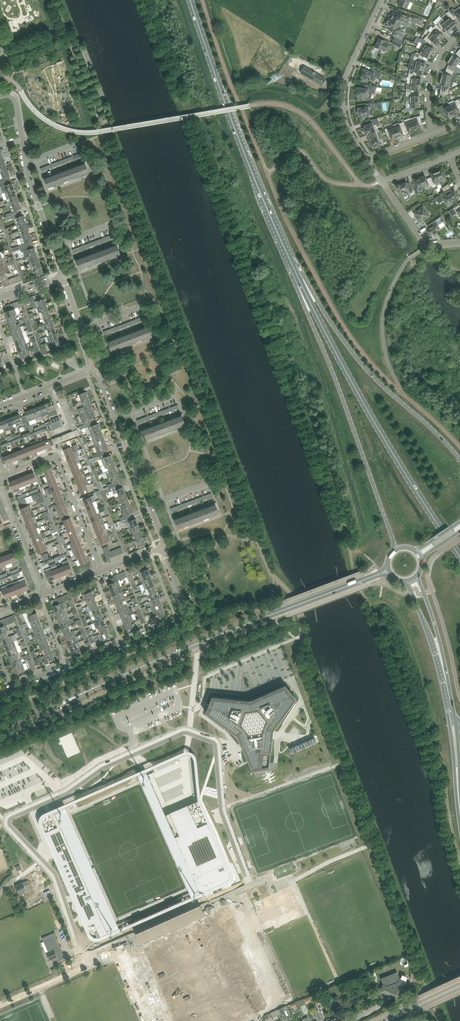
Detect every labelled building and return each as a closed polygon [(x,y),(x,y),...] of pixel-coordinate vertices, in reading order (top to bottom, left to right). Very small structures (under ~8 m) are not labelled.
[(459,7),(455,9),(453,8),(449,11),(454,18),(457,16),(459,22),(459,9),(459,7)] [(410,17),(408,16),(402,13),(400,12),(399,14),(393,11),(391,15),(392,15),(390,19),(400,24),(400,23),(404,25),(405,21),(408,23),(410,17)] [(454,18),(449,11),(446,13),(450,18),(446,21),(445,21),(451,28),(456,25),(451,20),(454,18)] [(424,19),(420,17),(413,14),(411,19),(417,21),(417,23),(417,24),(422,26),(424,19)] [(440,15),(434,21),(436,24),(442,17),(440,15)] [(390,19),(389,18),(387,22),(386,21),(385,25),(386,25),(390,27),(389,29),(395,32),(394,35),(401,39),(404,33),(400,31),(401,29),(398,27),(400,24),(390,19)] [(451,28),(445,21),(446,21),(443,18),(439,22),(436,25),(441,29),(443,27),(447,32),(449,30),(450,31),(452,29),(451,29),(451,28)] [(438,31),(441,29),(436,25),(433,27),(434,28),(430,32),(432,34),(440,40),(443,36),(438,31)] [(440,40),(432,34),(433,34),(429,38),(426,36),(424,39),(429,43),(431,40),(436,44),(439,40),(440,40)] [(403,41),(394,37),(392,43),(400,47),(403,41)] [(422,43),(419,48),(423,49),(431,54),(433,49),(427,46),(429,43),(424,39),(421,37),(419,42),(422,43)] [(375,47),(385,51),(385,50),(388,44),(389,41),(385,40),(384,41),(379,38),(375,47)] [(428,58),(431,54),(423,49),(420,54),(416,52),(415,55),(413,53),(412,55),(415,56),(421,58),(422,55),(428,58)] [(459,52),(455,56),(453,54),(450,59),(458,64),(458,63),(459,64),(459,53),(459,52)] [(421,58),(415,56),(412,55),(411,55),(410,58),(413,60),(412,65),(415,66),(424,69),(426,63),(419,61),(421,58)] [(450,59),(447,63),(449,65),(447,69),(454,72),(456,73),(457,72),(459,72),(459,70),(459,69),(459,68),(456,66),(458,64),(450,59)] [(422,74),(424,69),(415,66),(412,65),(410,70),(409,74),(415,75),(416,72),(422,74)] [(304,66),(300,72),(320,83),(322,81),(322,80),(323,78),(316,73),(316,72),(314,71),(313,72),(304,66)] [(379,78),(382,73),(372,69),(371,72),(365,69),(364,71),(363,71),(362,72),(361,73),(362,74),(362,76),(365,78),(364,79),(367,80),(368,79),(370,80),(372,75),(379,78)] [(442,73),(441,78),(450,81),(454,82),(455,77),(456,77),(457,74),(456,73),(447,69),(445,74),(442,73)] [(414,78),(415,75),(409,74),(408,77),(407,78),(407,80),(407,81),(407,83),(420,85),(421,79),(414,78)] [(448,86),(450,81),(441,78),(439,84),(442,85),(441,93),(448,91),(449,90),(449,86),(448,86)] [(419,90),(420,85),(407,83),(407,85),(406,85),(406,87),(407,89),(406,92),(413,93),(413,89),(419,90)] [(356,90),(356,91),(356,92),(356,93),(357,93),(357,95),(360,96),(360,97),(363,97),(364,96),(367,97),(367,93),(369,93),(369,92),(375,93),(376,86),(368,85),(367,89),(363,88),(358,88),(358,90),(357,90),(356,90)] [(413,96),(413,93),(406,92),(406,101),(406,102),(419,101),(419,96),(413,96)] [(457,107),(459,106),(457,100),(454,101),(455,103),(450,106),(454,115),(459,112),(457,107)] [(420,107),(419,101),(406,102),(406,104),(406,105),(406,106),(407,108),(405,108),(405,111),(414,110),(413,107),(420,107)] [(357,111),(357,112),(357,113),(358,114),(359,114),(359,116),(362,115),(362,117),(366,116),(366,115),(369,115),(372,114),(372,109),(376,109),(375,107),(377,107),(377,104),(375,104),(375,102),(370,103),(365,103),(366,107),(358,108),(359,110),(358,111),(357,111)] [(438,107),(441,114),(442,114),(442,113),(444,112),(445,115),(447,114),(448,117),(454,115),(450,106),(444,108),(443,105),(439,107),(438,107)] [(420,115),(416,117),(417,119),(416,119),(417,119),(411,121),(415,131),(421,129),(419,123),(421,122),(420,115)] [(373,126),(378,124),(379,122),(377,118),(370,120),(372,123),(365,126),(365,127),(363,128),(364,130),(363,130),(363,131),(363,132),(363,133),(364,133),(365,133),(366,135),(368,134),(375,131),(373,126)] [(415,131),(411,121),(406,123),(405,123),(405,121),(402,122),(404,129),(407,128),(409,133),(415,131)] [(403,135),(401,130),(404,129),(402,122),(399,123),(393,125),(393,126),(398,137),(403,135)] [(398,137),(393,126),(385,129),(387,135),(390,134),(392,140),(398,137)] [(380,144),(375,131),(368,134),(370,140),(369,141),(371,145),(372,144),(373,147),(375,146),(375,147),(376,147),(377,147),(377,146),(378,146),(378,145),(380,144)] [(84,174),(89,172),(85,163),(80,165),(84,174)] [(79,176),(84,174),(80,165),(75,167),(79,176)] [(74,178),(79,176),(75,167),(70,169),(74,178)] [(68,180),(74,178),(70,169),(65,171),(68,180)] [(441,169),(436,171),(440,181),(445,179),(444,176),(445,175),(444,171),(443,172),(441,169)] [(10,176),(9,173),(10,172),(9,170),(8,170),(1,172),(3,179),(10,176)] [(63,182),(68,180),(65,171),(60,173),(63,182)] [(440,181),(436,171),(431,173),(433,178),(430,179),(432,186),(435,185),(434,183),(435,183),(435,182),(440,181)] [(55,175),(58,184),(63,182),(60,173),(55,175)] [(50,177),(53,186),(58,184),(55,175),(50,177)] [(425,175),(419,177),(423,187),(428,185),(429,187),(432,186),(430,179),(427,181),(425,175)] [(50,177),(45,179),(48,188),(53,186),(50,177)] [(423,187),(419,177),(414,179),(416,185),(413,186),(416,194),(419,193),(418,189),(423,187)] [(0,183),(0,186),(1,186),(3,193),(5,193),(5,192),(14,189),(12,183),(9,184),(8,181),(3,182),(0,183)] [(413,191),(409,182),(406,183),(406,182),(404,183),(404,182),(401,184),(399,185),(398,185),(397,185),(396,185),(396,186),(396,187),(397,188),(398,188),(399,192),(400,192),(403,197),(409,193),(408,191),(409,190),(410,192),(413,191)] [(16,196),(14,189),(5,192),(5,193),(7,199),(16,196)] [(458,196),(455,192),(454,191),(452,192),(451,193),(449,190),(443,194),(442,194),(436,198),(434,200),(435,202),(438,201),(438,202),(444,198),(447,204),(452,201),(454,203),(458,200),(456,198),(458,196)] [(19,202),(16,196),(7,199),(6,199),(8,206),(12,204),(19,202)] [(21,209),(19,202),(12,204),(14,211),(7,214),(8,217),(19,213),(18,210),(21,209)] [(459,204),(448,212),(451,216),(453,216),(458,213),(459,215),(459,206),(459,204)] [(420,221),(428,217),(429,215),(423,207),(415,212),(417,215),(416,215),(417,216),(416,217),(418,220),(419,219),(420,221)] [(8,217),(5,218),(6,221),(16,217),(18,224),(25,221),(23,215),(20,216),(19,213),(8,217)] [(444,219),(442,216),(428,226),(430,228),(426,230),(430,235),(433,233),(435,235),(437,233),(436,231),(440,228),(437,225),(443,221),(442,221),(444,219)] [(25,221),(18,224),(21,230),(28,228),(25,221)] [(30,234),(28,228),(21,230),(22,233),(20,234),(21,237),(30,234)] [(30,234),(21,237),(17,239),(19,246),(12,248),(13,251),(20,249),(33,244),(31,241),(32,241),(30,234)] [(34,247),(33,244),(20,249),(21,252),(24,251),(27,257),(37,254),(34,247)] [(115,256),(120,254),(117,245),(112,247),(115,256)] [(112,247),(111,247),(107,249),(110,258),(115,256),(112,247)] [(107,249),(102,250),(105,260),(110,258),(107,249)] [(102,250),(97,252),(100,262),(105,260),(102,250)] [(97,252),(92,254),(95,264),(100,262),(97,252)] [(39,260),(37,254),(27,257),(29,263),(39,260)] [(92,254),(87,256),(90,265),(95,264),(92,254)] [(82,258),(85,267),(90,265),(87,256),(82,258)] [(82,258),(81,258),(76,260),(80,269),(85,267),(82,258)] [(29,263),(29,264),(31,270),(34,269),(41,267),(39,260),(29,263)] [(0,265),(0,274),(1,275),(6,274),(8,273),(7,272),(10,271),(7,262),(0,265)] [(43,273),(41,267),(34,269),(37,275),(43,273)] [(46,304),(44,298),(38,300),(38,301),(35,302),(37,307),(40,306),(46,304)] [(17,314),(15,308),(13,309),(11,304),(5,306),(7,311),(5,312),(7,318),(15,315),(17,314)] [(48,310),(46,304),(37,307),(39,313),(42,312),(48,310)] [(17,321),(15,315),(7,318),(9,324),(16,321),(17,321)] [(54,327),(52,321),(46,324),(43,325),(45,330),(48,329),(54,327)] [(22,332),(21,326),(11,329),(13,335),(22,332)] [(143,328),(146,338),(152,336),(148,326),(143,328)] [(146,338),(143,328),(138,330),(141,340),(146,338)] [(138,330),(133,332),(136,341),(141,340),(138,330)] [(24,337),(22,332),(13,335),(15,341),(24,337)] [(52,341),(58,339),(57,336),(58,336),(58,335),(57,332),(56,333),(50,335),(47,336),(49,342),(52,341)] [(136,341),(133,332),(128,334),(131,343),(136,341)] [(131,343),(128,334),(123,336),(126,345),(131,343)] [(126,345),(123,336),(118,338),(121,347),(126,345)] [(26,343),(24,337),(15,341),(17,346),(26,343)] [(121,347),(118,338),(113,340),(116,349),(121,347)] [(60,345),(58,339),(52,341),(49,342),(51,348),(60,345)] [(116,349),(113,340),(108,341),(111,351),(116,349)] [(28,349),(26,343),(17,346),(19,352),(25,350),(28,349)] [(27,356),(25,350),(19,352),(21,358),(22,358),(22,359),(23,358),(25,361),(30,359),(29,355),(27,356)] [(88,398),(86,391),(82,393),(81,390),(75,392),(77,395),(79,394),(81,400),(88,398)] [(90,404),(88,398),(81,400),(84,407),(90,404)] [(57,411),(54,404),(52,405),(51,401),(45,404),(48,414),(57,411)] [(45,404),(38,406),(42,416),(48,414),(45,404)] [(93,410),(90,404),(84,407),(81,408),(83,414),(86,413),(93,410)] [(42,416),(38,406),(32,409),(36,419),(42,416)] [(26,414),(23,415),(26,422),(28,426),(30,425),(29,421),(36,419),(32,409),(25,411),(26,414)] [(95,417),(93,410),(86,413),(83,414),(86,421),(83,422),(84,425),(94,421),(92,418),(95,417)] [(20,417),(19,414),(13,416),(16,423),(17,426),(26,422),(23,415),(20,417)] [(176,417),(180,426),(185,424),(182,415),(176,417)] [(16,423),(13,416),(7,419),(9,426),(11,429),(14,428),(13,424),(16,423)] [(175,428),(180,426),(176,417),(171,419),(175,428)] [(7,419),(4,420),(4,419),(3,419),(0,420),(0,421),(3,428),(9,426),(7,419)] [(170,430),(175,428),(171,419),(166,421),(170,430)] [(95,425),(94,421),(84,425),(79,427),(80,430),(85,428),(88,427),(91,433),(100,430),(98,423),(95,425)] [(165,432),(170,430),(166,421),(161,423),(165,432)] [(160,434),(165,432),(161,423),(156,425),(160,434)] [(155,436),(160,434),(156,425),(151,426),(155,436)] [(150,438),(155,436),(151,426),(146,428),(150,438)] [(146,428),(145,429),(141,430),(144,440),(150,438),(146,428)] [(103,436),(100,430),(91,433),(93,440),(103,436)] [(105,442),(103,436),(93,440),(96,446),(105,442)] [(44,438),(42,439),(46,448),(51,446),(48,439),(45,440),(44,438)] [(46,448),(42,439),(36,441),(37,443),(40,450),(46,448)] [(66,455),(76,451),(74,445),(72,446),(70,440),(62,443),(64,449),(66,455)] [(93,455),(93,456),(93,458),(106,453),(105,450),(108,449),(105,442),(96,446),(98,453),(95,454),(93,455)] [(40,450),(37,443),(32,446),(34,453),(40,450)] [(34,453),(32,446),(26,448),(29,455),(34,453)] [(29,455),(26,448),(20,450),(23,457),(29,455)] [(23,457),(20,450),(15,452),(17,459),(23,457)] [(68,461),(78,457),(76,451),(66,455),(68,461)] [(17,459),(15,452),(9,454),(12,462),(17,459)] [(113,461),(110,455),(107,456),(106,453),(93,458),(92,459),(93,461),(101,458),(103,465),(104,465),(113,461)] [(12,462),(9,454),(3,457),(3,456),(0,457),(3,464),(3,462),(5,461),(6,464),(12,462)] [(70,466),(80,462),(80,463),(80,462),(78,457),(68,461),(70,466)] [(116,468),(113,461),(104,465),(105,468),(107,469),(108,468),(109,470),(116,468)] [(78,463),(80,463),(80,462),(70,466),(73,472),(80,469),(78,463)] [(51,467),(43,470),(46,476),(53,473),(51,467)] [(80,469),(73,472),(75,477),(83,474),(85,473),(82,468),(80,469)] [(118,474),(116,468),(109,470),(105,471),(108,478),(111,477),(118,474)] [(90,474),(85,476),(87,479),(91,477),(94,476),(92,471),(89,472),(90,474)] [(37,480),(34,472),(28,475),(31,483),(37,480)] [(55,479),(53,473),(46,476),(48,481),(55,479)] [(83,474),(75,477),(77,483),(84,480),(83,477),(84,477),(83,474)] [(121,480),(118,474),(111,477),(114,483),(108,486),(103,488),(104,491),(109,489),(118,485),(117,482),(121,480)] [(31,483),(28,475),(22,477),(25,485),(31,483)] [(25,485),(22,477),(16,479),(19,487),(25,485)] [(20,490),(19,487),(16,479),(10,482),(14,492),(20,490)] [(57,484),(55,479),(48,481),(50,487),(57,484)] [(88,485),(87,482),(85,483),(84,480),(77,483),(79,489),(86,486),(88,485)] [(59,490),(57,484),(50,487),(52,493),(59,490)] [(125,493),(123,487),(120,488),(118,485),(109,489),(110,491),(113,490),(114,493),(117,492),(119,496),(125,493)] [(89,491),(86,486),(79,489),(81,494),(82,494),(89,491)] [(104,491),(101,492),(105,501),(108,500),(105,493),(110,491),(109,489),(104,491)] [(62,496),(59,490),(52,493),(55,498),(62,496)] [(128,499),(125,493),(119,496),(116,497),(118,500),(120,499),(121,502),(128,499)] [(86,498),(83,499),(85,505),(93,502),(95,501),(93,495),(90,496),(89,494),(85,496),(86,498)] [(64,501),(62,496),(55,498),(57,504),(64,501)] [(130,506),(128,499),(121,502),(119,503),(119,504),(121,510),(122,509),(130,506)] [(66,507),(64,501),(57,504),(58,507),(56,507),(57,510),(66,507)] [(95,508),(93,502),(85,505),(88,510),(95,508)] [(210,505),(214,515),(219,513),(215,504),(210,505)] [(32,510),(30,505),(21,509),(23,514),(30,511),(32,510)] [(209,517),(214,515),(210,505),(205,507),(209,517)] [(130,513),(133,512),(130,506),(124,508),(125,512),(122,513),(123,516),(120,518),(121,520),(131,516),(130,513)] [(63,518),(69,515),(68,513),(66,507),(57,510),(60,519),(63,518)] [(200,509),(203,519),(209,517),(205,507),(200,509)] [(97,513),(95,508),(88,510),(90,516),(97,513)] [(198,521),(203,519),(200,509),(195,511),(198,521)] [(35,516),(32,510),(30,511),(23,514),(25,520),(32,517),(35,516)] [(193,523),(198,521),(195,511),(190,513),(193,523)] [(92,522),(102,518),(100,512),(99,512),(97,513),(90,516),(92,522)] [(185,515),(188,524),(193,523),(190,513),(185,515)] [(72,523),(70,517),(69,515),(63,518),(63,520),(65,523),(60,525),(61,527),(65,525),(66,526),(72,523)] [(180,517),(183,526),(188,524),(185,515),(180,517)] [(37,522),(35,516),(32,517),(25,520),(27,525),(37,522)] [(132,519),(131,516),(121,520),(122,523),(126,522),(128,528),(128,529),(138,525),(135,518),(132,519)] [(183,526),(180,517),(174,519),(178,528),(183,526)] [(94,527),(104,523),(102,518),(92,522),(94,527)] [(29,531),(39,527),(37,522),(27,525),(29,531)] [(75,528),(72,523),(66,526),(68,531),(75,528)] [(106,529),(104,523),(94,527),(96,533),(104,530),(106,529)] [(140,531),(138,525),(128,529),(131,535),(134,534),(140,531)] [(41,533),(39,527),(29,531),(32,537),(41,533)] [(77,534),(75,528),(68,531),(70,537),(77,534)] [(108,535),(107,532),(105,533),(104,530),(96,533),(99,539),(108,535)] [(143,537),(140,531),(134,534),(136,540),(143,537)] [(42,533),(41,533),(32,537),(34,542),(44,538),(42,533)] [(79,540),(77,534),(70,537),(72,542),(79,540)] [(101,544),(111,540),(108,535),(99,539),(101,544)] [(145,544),(143,537),(136,540),(139,547),(145,544)] [(43,545),(46,544),(44,538),(34,542),(36,548),(43,545)] [(65,552),(60,539),(56,540),(58,544),(56,545),(59,555),(65,552)] [(81,545),(79,540),(72,542),(73,545),(71,546),(72,549),(74,548),(81,545)] [(129,543),(125,544),(125,545),(122,546),(125,552),(128,551),(127,548),(131,547),(129,543)] [(45,551),(43,545),(36,548),(38,553),(45,551)] [(84,551),(81,545),(74,548),(72,549),(74,555),(77,554),(84,551)] [(86,557),(84,551),(77,554),(79,559),(86,557)] [(17,560),(14,552),(8,554),(11,562),(17,560)] [(11,562),(8,554),(2,557),(6,565),(11,562)] [(88,562),(86,557),(79,559),(81,565),(88,562)] [(73,571),(69,563),(69,562),(68,560),(62,562),(64,566),(67,574),(73,571)] [(149,569),(148,570),(147,569),(145,570),(143,564),(130,569),(127,571),(131,582),(135,581),(132,575),(138,573),(140,578),(149,575),(149,574),(149,572),(150,572),(149,569)] [(58,568),(57,566),(57,565),(51,568),(52,570),(55,578),(61,576),(58,568)] [(67,574),(64,566),(58,568),(61,576),(67,574)] [(55,578),(52,570),(46,573),(49,581),(55,578)] [(152,580),(149,575),(140,578),(143,584),(152,580)] [(111,590),(120,586),(118,580),(116,581),(114,576),(109,578),(111,583),(109,584),(109,585),(108,585),(108,586),(109,588),(110,588),(111,590)] [(343,577),(338,578),(345,598),(350,596),(343,577)] [(152,580),(143,584),(145,590),(148,589),(154,586),(152,580)] [(29,589),(25,581),(20,583),(23,591),(29,589)] [(23,591),(20,583),(14,585),(17,593),(23,591)] [(17,593),(14,585),(8,587),(11,596),(17,593)] [(123,592),(122,592),(120,586),(111,590),(113,596),(123,592)] [(156,592),(154,586),(148,589),(150,594),(156,592)] [(11,596),(8,587),(2,590),(5,598),(11,596)] [(84,597),(81,598),(82,601),(85,600),(94,596),(92,590),(83,594),(84,597)] [(309,611),(315,609),(308,590),(302,592),(309,611)] [(115,601),(125,598),(125,597),(123,592),(122,592),(123,592),(113,596),(115,601)] [(150,594),(147,595),(148,599),(150,598),(151,600),(158,597),(156,592),(150,594)] [(96,602),(94,596),(85,600),(87,606),(96,602)] [(65,608),(63,602),(61,603),(59,597),(50,601),(52,606),(53,606),(55,612),(65,608)] [(158,597),(151,600),(149,601),(151,607),(161,603),(158,597)] [(124,605),(123,601),(126,600),(125,598),(115,601),(118,607),(124,605)] [(99,608),(96,602),(87,606),(89,611),(99,608)] [(127,603),(124,605),(118,607),(120,613),(129,609),(129,608),(127,603)] [(163,609),(161,603),(151,607),(153,613),(156,611),(163,609)] [(67,614),(65,608),(55,612),(58,617),(67,614)] [(101,614),(99,608),(89,611),(92,617),(94,616),(101,614)] [(122,618),(131,615),(129,609),(120,613),(122,618)] [(165,615),(163,609),(156,611),(159,617),(165,615)] [(39,618),(37,612),(34,613),(33,610),(26,612),(28,615),(27,616),(30,622),(39,618)] [(60,623),(69,619),(67,614),(58,617),(60,623)] [(103,619),(101,614),(94,616),(95,619),(92,620),(93,623),(94,623),(103,619)] [(133,620),(131,615),(122,618),(124,624),(131,622),(131,621),(133,620)] [(32,628),(41,624),(39,618),(30,622),(32,628)] [(7,624),(6,625),(3,619),(1,620),(3,626),(0,627),(0,633),(7,631),(9,630),(7,624)] [(71,625),(69,619),(60,623),(62,629),(69,626),(71,625)] [(105,625),(103,619),(94,623),(96,628),(99,627),(105,625)] [(133,627),(131,622),(124,624),(127,630),(133,627)] [(43,630),(41,624),(32,628),(34,633),(43,630)] [(108,630),(105,625),(99,627),(101,633),(108,630)] [(71,632),(69,626),(62,629),(64,634),(71,632)] [(46,635),(43,630),(34,633),(36,639),(46,635)] [(108,630),(101,633),(98,634),(101,640),(110,636),(108,630)] [(9,637),(7,631),(0,633),(2,639),(9,637)] [(72,635),(75,634),(74,631),(71,632),(64,634),(67,640),(73,637),(72,635)] [(5,645),(14,641),(12,635),(9,637),(2,639),(5,645)] [(48,641),(46,635),(36,639),(38,645),(48,641)] [(75,643),(78,642),(76,636),(73,637),(67,640),(69,646),(75,643)] [(16,647),(14,641),(11,642),(5,645),(7,650),(16,647)] [(50,647),(48,641),(38,645),(41,650),(43,649),(44,649),(50,647)] [(77,649),(75,643),(69,646),(71,651),(74,650),(75,653),(80,651),(79,648),(77,649)] [(19,653),(18,652),(16,647),(7,650),(9,656),(19,653)] [(52,652),(50,647),(44,649),(46,655),(52,652)] [(21,655),(20,652),(18,652),(19,653),(9,656),(11,662),(21,658),(20,655),(21,655)] [(55,658),(52,652),(46,655),(43,656),(45,661),(44,662),(44,664),(46,664),(49,663),(48,661),(55,658)] [(23,664),(21,658),(11,662),(14,668),(23,664)] [(25,670),(23,664),(14,668),(16,673),(25,670)] [(212,696),(206,712),(216,720),(237,735),(241,744),(242,747),(243,749),(247,759),(248,760),(248,761),(249,763),(252,769),(261,768),(269,766),(270,763),(273,739),(273,738),(273,735),(273,731),(274,731),(273,731),(273,729),(296,698),(292,693),(289,690),(285,685),(250,700),(225,697),(225,698),(212,696)] [(222,742),(215,744),(217,753),(224,751),(222,742)] [(233,765),(219,771),(222,777),(236,771),(233,765)] [(146,771),(134,776),(188,898),(200,893),(165,814),(146,771)] [(170,812),(165,814),(194,879),(200,892),(200,893),(202,898),(225,888),(230,886),(242,881),(239,873),(227,847),(216,822),(211,811),(209,806),(208,806),(206,807),(204,808),(202,809),(198,800),(194,801),(176,809),(175,810),(170,812)] [(66,806),(54,811),(108,933),(120,928),(66,806)] [(42,820),(42,821),(42,822),(57,856),(74,897),(87,926),(91,934),(91,935),(92,936),(93,936),(94,937),(95,937),(96,937),(97,937),(98,937),(99,937),(108,933),(105,927),(111,924),(104,909),(100,911),(104,920),(102,921),(82,873),(81,870),(60,823),(66,821),(63,815),(57,817),(54,811),(51,812),(47,814),(45,815),(44,815),(43,816),(43,817),(42,818),(42,819),(42,820)] [(15,885),(18,893),(30,889),(26,881),(15,885)] [(225,911),(212,916),(229,957),(242,952),(239,946),(244,944),(233,917),(228,919),(225,911)] [(48,951),(46,952),(50,960),(51,959),(53,963),(65,958),(56,936),(57,936),(55,932),(42,937),(48,951)] [(398,999),(406,980),(400,978),(399,978),(397,973),(382,979),(384,984),(383,984),(380,991),(398,999)] [(338,1003),(332,991),(329,992),(330,994),(329,994),(331,999),(327,1001),(329,1005),(333,1003),(334,1005),(338,1003)] [(255,1013),(267,1008),(261,992),(253,996),(254,997),(249,999),(255,1013)] [(279,1009),(281,1014),(284,1020),(285,1020),(288,1020),(283,1007),(279,1009)] [(278,1015),(281,1014),(279,1009),(271,1012),(273,1017),(278,1015)] [(315,1020),(324,1020),(319,1009),(314,1011),(316,1014),(315,1015),(317,1020),(315,1020)]
